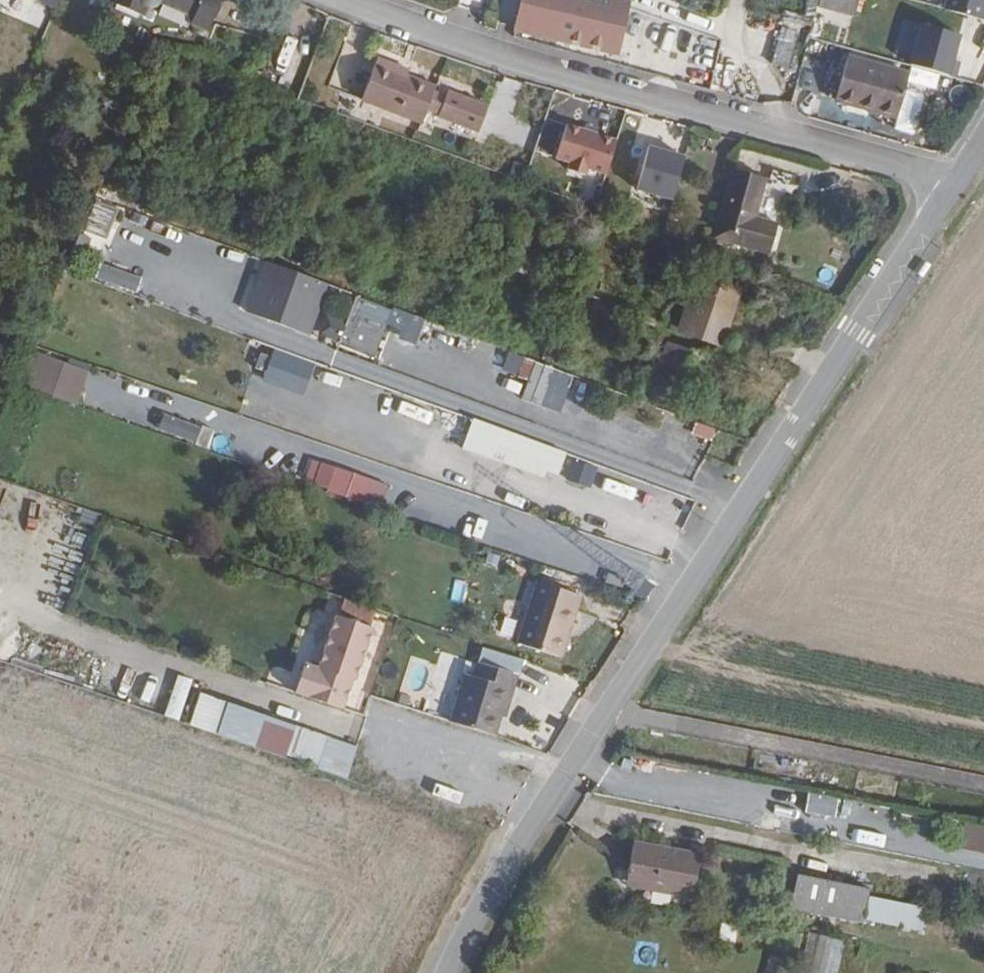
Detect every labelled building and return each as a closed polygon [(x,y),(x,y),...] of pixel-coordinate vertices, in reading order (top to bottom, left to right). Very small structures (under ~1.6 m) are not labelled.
[(55,8),(59,0),(34,0),(55,8)] [(108,6),(138,20),(142,14),(150,11),(152,7),(155,4),(190,19),(186,26),(205,33),(219,0),(111,0),(108,6)] [(521,32),(617,55),(628,7),(598,0),(529,0),(521,32)] [(816,9),(849,18),(854,0),(818,0),(816,9)] [(983,22),(983,19),(983,0),(948,0),(945,11),(983,22)] [(911,69),(956,82),(961,66),(954,64),(961,39),(922,28),(911,69)] [(299,77),(301,49),(288,48),(286,76),(299,77)] [(792,57),(776,53),(770,73),(786,77),(792,57)] [(379,56),(361,102),(420,124),(422,125),(428,109),(440,114),(439,117),(479,132),(490,105),(449,89),(446,95),(435,91),(437,84),(399,70),(401,64),(379,56)] [(847,63),(837,106),(899,120),(908,84),(910,77),(857,65),(847,63)] [(411,68),(401,64),(399,70),(409,74),(411,68)] [(606,177),(616,144),(566,128),(556,161),(570,166),(568,173),(585,178),(588,171),(606,177)] [(674,202),(684,159),(647,151),(638,194),(674,202)] [(786,183),(731,170),(714,241),(769,254),(786,183)] [(113,242),(124,215),(96,203),(87,224),(92,226),(89,232),(113,242)] [(151,225),(134,219),(131,227),(148,233),(151,225)] [(273,267),(254,318),(302,335),(314,301),(327,306),(334,289),(273,267)] [(734,320),(742,294),(705,282),(697,307),(734,320)] [(327,306),(314,301),(302,335),(315,340),(327,306)] [(373,309),(362,305),(346,348),(371,357),(377,342),(387,345),(392,330),(368,321),(373,309)] [(688,337),(726,349),(734,320),(697,307),(688,337)] [(412,323),(409,335),(436,341),(438,329),(412,323)] [(387,345),(377,342),(371,357),(381,361),(387,345)] [(261,382),(302,397),(315,363),(274,348),(261,382)] [(682,353),(673,351),(667,368),(677,370),(682,353)] [(509,353),(503,371),(529,379),(522,399),(562,412),(574,373),(509,353)] [(682,353),(677,370),(707,380),(713,364),(682,353)] [(78,370),(40,357),(29,390),(84,409),(90,394),(72,388),(78,370)] [(96,376),(78,370),(72,388),(90,394),(96,376)] [(138,413),(110,403),(105,417),(133,427),(138,413)] [(421,408),(418,419),(446,428),(450,417),(421,408)] [(205,446),(211,428),(162,413),(157,431),(205,446)] [(695,422),(691,435),(712,441),(716,428),(695,422)] [(568,457),(483,426),(470,462),(490,469),(495,454),(507,459),(505,465),(544,480),(547,473),(559,478),(568,457)] [(572,456),(564,478),(591,488),(599,466),(572,456)] [(338,473),(322,467),(314,488),(331,494),(338,473)] [(345,475),(337,497),(372,510),(380,488),(345,475)] [(604,475),(602,488),(633,492),(635,480),(604,475)] [(474,542),(479,528),(451,518),(446,533),(474,542)] [(524,555),(529,539),(501,531),(497,547),(524,555)] [(589,599),(546,585),(525,647),(567,661),(589,599)] [(362,683),(380,631),(343,618),(325,670),(312,665),(301,695),(349,711),(360,682),(362,683)] [(456,724),(497,739),(503,722),(514,692),(519,695),(524,680),(485,666),(480,681),(472,678),(456,724)] [(182,721),(191,678),(175,675),(166,718),(182,721)] [(510,724),(519,695),(514,692),(503,722),(510,724)] [(348,777),(358,744),(199,694),(189,726),(348,777)] [(701,863),(633,849),(629,871),(696,884),(701,863)] [(629,871),(624,890),(693,905),(696,884),(629,871)] [(865,919),(869,897),(797,882),(792,904),(865,919)] [(792,904),(790,915),(862,930),(865,919),(792,904)] [(845,941),(811,933),(801,972),(837,972),(845,941)]
